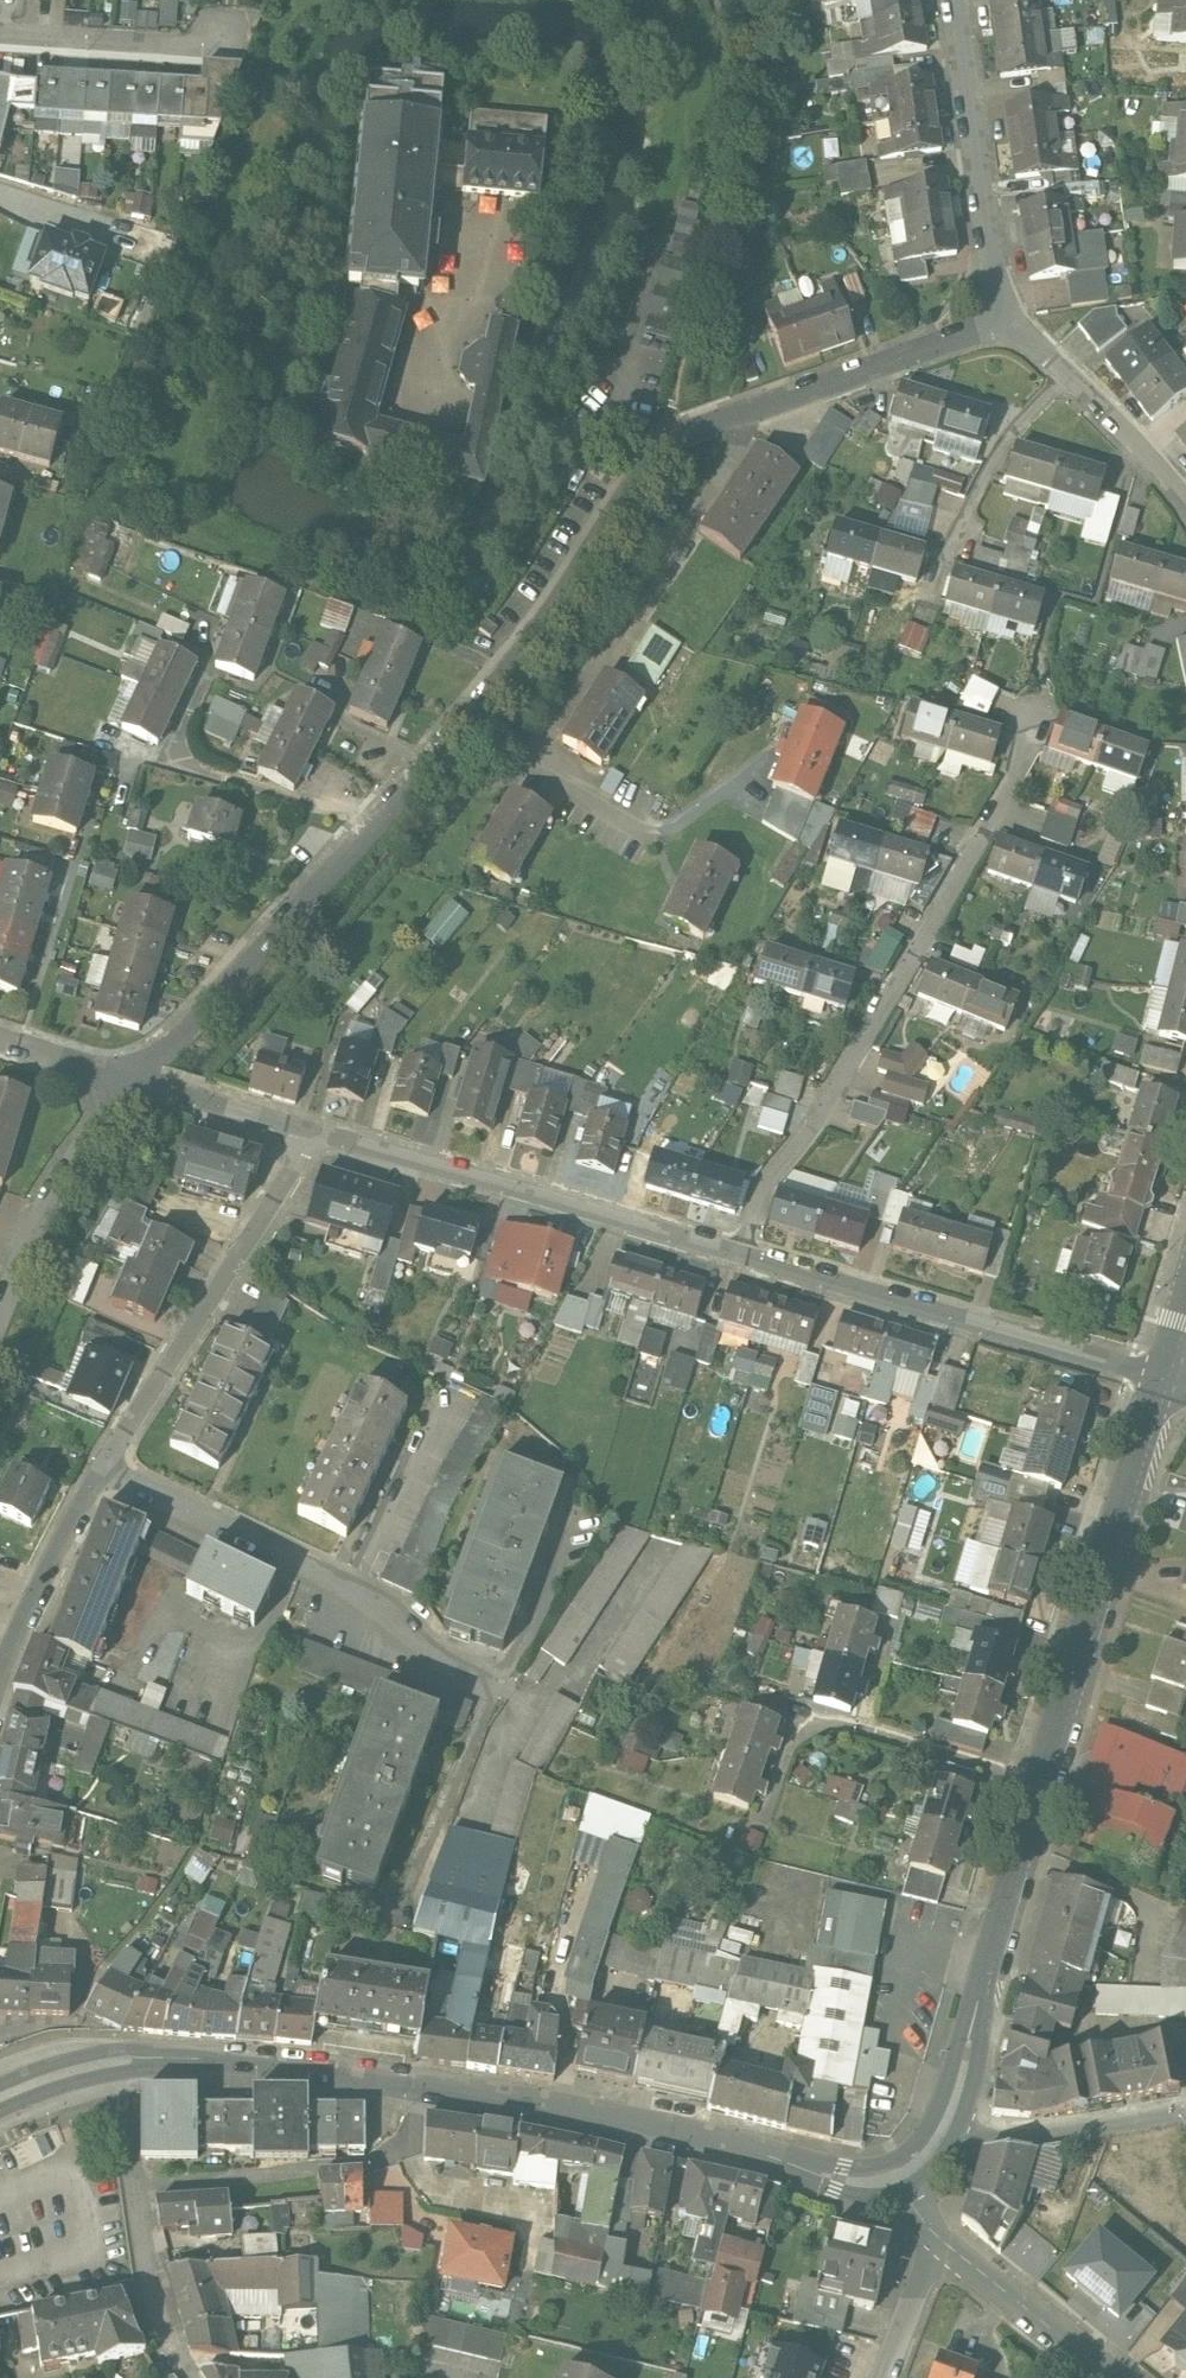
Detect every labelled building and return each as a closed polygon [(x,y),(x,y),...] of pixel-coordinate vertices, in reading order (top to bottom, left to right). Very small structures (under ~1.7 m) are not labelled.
[(872,1),(856,4),(860,26),(876,24),(920,17),(917,0),(872,0),(872,1)] [(1099,0),(1083,2),(1086,29),(1102,27),(1099,0)] [(1099,0),(1102,27),(1103,36),(1121,37),(1116,0),(1103,0),(1099,0)] [(1037,1),(990,7),(995,43),(1042,36),(1057,34),(1054,13),(1039,15),(1037,1)] [(1174,5),(1171,41),(1185,43),(1185,6),(1174,5)] [(920,17),(876,24),(879,46),(881,60),(890,58),(925,53),(920,17)] [(1042,36),(995,43),(1001,79),(1036,74),(1062,70),(1060,56),(1045,57),(1042,36)] [(893,73),(890,58),(881,60),(879,46),(831,53),(832,67),(828,68),(830,82),(844,80),(863,77),(893,73)] [(202,86),(185,84),(181,142),(205,144),(207,127),(222,128),(244,67),(204,64),(202,86)] [(1062,70),(1036,74),(1038,89),(1039,89),(1065,85),(1062,70)] [(64,75),(39,73),(37,86),(36,113),(61,115),(64,75)] [(885,89),(896,88),(893,73),(863,77),(866,94),(871,93),(872,104),(887,103),(885,89)] [(88,77),(64,75),(61,115),(85,117),(88,77)] [(361,297),(321,441),(482,485),(495,426),(517,328),(493,324),(487,350),(479,349),(465,358),(462,375),(471,389),(479,390),(472,420),(466,448),(373,424),(405,311),(413,312),(415,290),(424,290),(428,254),(438,255),(440,231),(430,230),(434,188),(464,191),(464,192),(540,199),(548,122),(471,114),(468,145),(439,143),(444,83),(370,76),(350,283),(362,284),(361,297)] [(112,79),(88,77),(85,117),(109,119),(112,79)] [(137,81),(112,79),(109,119),(134,121),(137,81)] [(0,80),(0,152),(5,135),(14,134),(15,130),(35,132),(36,113),(37,86),(17,84),(0,80)] [(846,95),(844,80),(830,82),(814,84),(816,95),(822,93),(823,99),(846,95)] [(162,82),(137,81),(134,121),(159,123),(162,82)] [(185,84),(162,82),(159,123),(180,124),(179,142),(181,142),(185,84)] [(896,88),(885,89),(887,103),(872,106),(875,127),(935,119),(930,83),(896,88)] [(1065,85),(1039,89),(1041,103),(1052,101),(1054,116),(1069,114),(1065,85)] [(1041,103),(1005,108),(1011,144),(1057,137),(1054,116),(1052,101),(1041,103)] [(935,119),(875,127),(878,150),(894,147),(896,161),(941,155),(935,119)] [(1057,137),(1011,144),(1016,180),(1050,175),(1063,173),(1061,160),(1057,137)] [(1178,143),(1175,180),(1185,181),(1185,144),(1178,143)] [(1063,173),(1050,175),(1052,189),(1063,188),(1079,185),(1076,157),(1061,160),(1063,173)] [(51,169),(32,166),(31,184),(50,190),(51,169)] [(839,185),(868,181),(866,166),(822,172),(824,187),(839,185)] [(80,174),(57,172),(55,191),(79,198),(80,174)] [(1171,191),(1185,193),(1185,181),(1175,180),(1169,179),(1168,191),(1171,191)] [(868,181),(839,185),(840,199),(870,195),(868,181)] [(1079,185),(1063,188),(1065,202),(1067,202),(1069,216),(1084,213),(1082,200),(1101,198),(1098,182),(1079,185)] [(946,184),(900,191),(902,205),(887,208),(891,229),(951,220),(946,184)] [(1170,205),(1185,206),(1185,193),(1171,191),(1170,205)] [(1065,202),(1020,208),(1026,244),(1072,237),(1069,216),(1067,202),(1065,202)] [(703,209),(680,204),(669,257),(664,256),(649,319),(683,327),(699,265),(693,264),(703,209)] [(1178,220),(1185,220),(1185,206),(1170,205),(1169,219),(1178,220)] [(951,220),(891,229),(894,251),(909,249),(911,263),(956,256),(951,220)] [(1178,220),(1175,267),(1185,268),(1185,220),(1178,220)] [(1072,237),(1026,244),(1032,280),(1065,275),(1103,269),(1097,234),(1072,237)] [(73,247),(47,237),(31,279),(45,285),(44,287),(74,298),(75,295),(89,300),(105,258),(87,252),(89,247),(75,242),(73,247)] [(924,267),(899,271),(901,285),(927,281),(924,267)] [(1103,269),(1065,275),(1070,308),(1133,298),(1132,288),(1106,291),(1103,269)] [(857,278),(846,282),(854,304),(866,300),(857,278)] [(97,317),(124,322),(128,300),(101,295),(97,317)] [(839,297),(805,310),(821,353),(855,341),(839,297)] [(1119,308),(1097,312),(1080,326),(1101,353),(1131,331),(1120,318),(1119,308)] [(805,310),(771,322),(787,366),(821,353),(805,310)] [(1150,330),(1108,362),(1122,380),(1128,375),(1137,386),(1171,360),(1151,333),(1152,332),(1150,330)] [(754,360),(741,365),(749,384),(761,380),(754,360)] [(1171,360),(1137,386),(1147,398),(1141,403),(1155,421),(1185,398),(1185,380),(1171,360)] [(946,403),(903,391),(894,422),(937,434),(946,403)] [(990,415),(946,403),(937,434),(931,456),(976,468),(990,415)] [(3,406),(0,417),(0,451),(20,457),(32,415),(3,406)] [(62,424),(32,415),(20,457),(50,466),(62,424)] [(881,425),(867,416),(855,435),(867,444),(881,425)] [(844,436),(824,423),(801,457),(822,470),(844,436)] [(760,449),(750,465),(748,463),(747,465),(748,466),(739,480),(738,479),(737,481),(738,482),(715,517),(713,516),(712,518),(713,519),(704,534),(702,533),(701,534),(738,560),(796,475),(760,449)] [(1060,461),(1017,449),(1008,480),(1051,492),(1060,461)] [(1102,473),(1060,461),(1051,492),(1094,504),(1102,473)] [(915,466),(906,463),(898,492),(906,495),(886,530),(927,542),(936,511),(930,509),(935,493),(928,491),(932,474),(913,468),(915,466)] [(1097,516),(1092,515),(1090,522),(1086,539),(1108,545),(1120,501),(1103,496),(1097,516)] [(1142,512),(1127,508),(1119,536),(1134,539),(1142,512)] [(1025,548),(1028,534),(1032,527),(1011,521),(1006,543),(1010,544),(1025,548)] [(879,541),(837,529),(828,561),(870,573),(879,541)] [(1038,536),(1028,534),(1025,548),(1010,544),(1006,560),(1029,567),(1038,536)] [(92,537),(86,554),(97,558),(103,542),(92,537)] [(923,553),(879,541),(870,573),(914,585),(923,553)] [(103,542),(97,558),(109,563),(115,547),(103,542)] [(1164,562),(1121,549),(1111,581),(1155,594),(1164,562)] [(1026,582),(1029,567),(1006,560),(977,551),(972,567),(1026,582)] [(90,575),(97,558),(86,554),(79,572),(90,575)] [(109,563),(97,558),(90,575),(102,579),(109,563)] [(1164,562),(1155,594),(1185,602),(1185,568),(1164,562)] [(1000,585),(955,573),(946,606),(990,617),(1000,585)] [(286,597),(250,584),(234,626),(270,639),(286,597)] [(1043,596),(1000,585),(990,617),(1034,628),(1043,596)] [(332,600),(324,625),(347,634),(356,609),(332,600)] [(190,626),(164,613),(158,624),(184,637),(190,626)] [(491,639),(498,630),(493,626),(486,621),(480,630),(491,639)] [(143,639),(157,645),(163,633),(140,622),(134,635),(143,639)] [(270,639),(234,626),(218,667),(254,680),(270,639)] [(908,626),(900,648),(923,657),(932,635),(908,626)] [(679,643),(656,628),(628,672),(652,686),(679,643)] [(421,645),(387,630),(370,670),(405,685),(421,645)] [(345,637),(334,631),(326,648),(338,653),(345,637)] [(53,633),(46,650),(57,654),(63,637),(53,633)] [(1177,639),(1181,654),(1185,653),(1185,637),(1177,639)] [(318,663),(326,648),(317,644),(310,658),(318,663)] [(847,660),(850,647),(842,644),(838,657),(832,656),(827,672),(841,677),(847,660)] [(1143,652),(1124,646),(1121,659),(1117,660),(1114,669),(1156,682),(1165,651),(1145,645),(1143,652)] [(862,650),(850,647),(847,660),(858,663),(862,650)] [(197,663),(163,648),(151,672),(131,663),(123,679),(143,688),(177,704),(197,663)] [(329,669),(338,653),(326,648),(318,663),(329,669)] [(57,654),(46,650),(39,666),(50,671),(57,654)] [(973,671),(977,659),(967,656),(963,669),(973,671)] [(977,659),(973,671),(983,673),(987,661),(977,659)] [(405,685),(370,670),(352,712),(387,727),(405,685)] [(644,700),(607,677),(563,743),(601,767),(602,766),(601,765),(610,751),(611,751),(612,750),(611,749),(631,717),(632,718),(633,716),(632,715),(642,701),(643,701),(644,700)] [(967,697),(991,709),(999,695),(974,682),(967,697)] [(177,704),(143,688),(123,729),(158,744),(177,704)] [(333,710),(299,693),(279,733),(313,750),(333,710)] [(964,695),(955,713),(985,722),(991,709),(967,697),(964,695)] [(214,716),(240,727),(247,711),(218,698),(211,714),(214,716)] [(955,724),(912,711),(903,743),(917,747),(946,756),(955,724)] [(233,744),(240,727),(214,716),(207,733),(233,744)] [(843,733),(802,718),(773,792),(814,808),(815,806),(813,805),(819,789),(821,790),(822,788),(820,787),(834,753),(836,753),(836,751),(835,751),(841,734),(843,735),(843,733)] [(1103,738),(1061,723),(1049,755),(1092,770),(1103,738)] [(999,737),(955,724),(946,756),(990,769),(999,737)] [(313,750),(279,733),(259,772),(294,789),(313,750)] [(1146,754),(1103,738),(1092,770),(1136,786),(1146,754)] [(934,772),(946,756),(917,747),(911,765),(934,772)] [(946,756),(934,772),(958,779),(961,772),(992,781),(995,771),(990,769),(946,756)] [(94,775),(51,762),(42,792),(85,804),(94,775)] [(11,810),(17,788),(0,783),(0,808),(11,810)] [(913,807),(917,795),(891,787),(886,799),(913,807)] [(85,804),(42,792),(34,821),(76,834),(85,804)] [(551,816),(513,794),(473,863),(511,886),(512,884),(510,883),(519,868),(520,869),(521,867),(520,866),(538,834),(540,835),(541,833),(540,832),(548,817),(550,818),(551,816)] [(917,795),(913,807),(923,810),(927,798),(917,795)] [(1050,813),(1046,827),(1071,836),(1080,811),(1060,804),(1057,815),(1050,813)] [(241,818),(198,806),(189,835),(232,848),(241,818)] [(133,810),(130,819),(143,823),(146,814),(133,810)] [(913,813),(909,825),(933,833),(937,821),(913,813)] [(1155,813),(1143,814),(1142,838),(1159,839),(1160,823),(1155,824),(1155,813)] [(143,823),(130,819),(128,828),(141,832),(143,823)] [(933,833),(909,825),(904,837),(928,846),(933,833)] [(1046,827),(1040,841),(1067,850),(1071,836),(1046,827)] [(884,844),(839,831),(829,865),(854,872),(845,902),(869,894),(874,878),(884,844)] [(156,839),(128,833),(122,858),(150,863),(156,839)] [(928,857),(884,844),(874,878),(916,891),(919,891),(928,857)] [(796,845),(774,884),(785,891),(807,852),(796,845)] [(1041,861),(998,846),(987,877),(1031,892),(1041,861)] [(738,870),(698,851),(663,923),(703,942),(704,941),(703,940),(710,925),(712,925),(713,923),(711,923),(727,889),(729,890),(730,888),(728,887),(736,871),(737,872),(738,870)] [(928,857),(919,891),(916,891),(909,904),(923,912),(951,864),(928,857)] [(1084,875),(1041,861),(1031,892),(1074,906),(1084,875)] [(8,866),(0,894),(0,896),(42,908),(51,878),(8,866)] [(116,872),(94,866),(88,886),(110,892),(116,872)] [(0,896),(0,927),(34,937),(42,908),(0,896)] [(425,933),(444,948),(473,911),(454,896),(425,933)] [(173,914),(130,901),(122,931),(164,943),(173,914)] [(1166,903),(1163,918),(1179,921),(1182,906),(1166,903)] [(1182,907),(1178,928),(1181,928),(1185,929),(1185,908),(1182,907)] [(852,921),(832,915),(829,928),(849,933),(852,921)] [(1178,928),(1155,923),(1152,941),(1178,946),(1181,928),(1178,928)] [(0,927),(0,958),(26,965),(34,937),(0,927)] [(164,943),(122,931),(113,960),(156,972),(164,943)] [(892,973),(903,936),(887,931),(876,968),(892,973)] [(954,962),(981,971),(986,957),(958,947),(954,962)] [(1183,949),(1172,992),(1185,995),(1185,949),(1183,949)] [(810,967),(766,954),(757,986),(801,999),(810,967)] [(0,958),(0,990),(17,995),(26,965),(0,958)] [(156,972),(113,960),(105,989),(148,1001),(156,972)] [(854,980),(810,967),(801,999),(845,1012),(854,980)] [(974,985),(931,968),(919,999),(962,1017),(974,985)] [(1017,1002),(974,985),(962,1017),(1004,1034),(1017,1002)] [(148,1001),(105,989),(96,1018),(139,1030),(148,1001)] [(1172,992),(1161,1035),(1185,1042),(1185,995),(1172,992)] [(409,1023),(388,1010),(381,1020),(373,1050),(393,1055),(400,1035),(409,1023)] [(517,1050),(533,1061),(545,1043),(529,1032),(517,1050)] [(379,1055),(343,1045),(330,1092),(366,1102),(379,1055)] [(902,1061),(884,1055),(879,1074),(887,1076),(906,1081),(926,1058),(912,1047),(902,1061)] [(440,1070),(442,1070),(440,1077),(454,1082),(461,1056),(463,1052),(447,1048),(440,1070)] [(1144,1048),(1141,1065),(1178,1075),(1181,1057),(1144,1048)] [(513,1061),(478,1051),(472,1058),(455,1119),(493,1130),(505,1090),(513,1061)] [(307,1068),(262,1054),(252,1089),(298,1103),(307,1068)] [(440,1070),(407,1060),(393,1105),(428,1116),(440,1077),(442,1070),(440,1070)] [(514,1060),(513,1061),(505,1090),(517,1094),(523,1073),(526,1068),(529,1064),(514,1060)] [(1135,1095),(1141,1076),(1105,1064),(1100,1085),(1135,1095)] [(543,1073),(526,1068),(523,1073),(517,1094),(516,1095),(530,1099),(531,1097),(536,1099),(543,1073)] [(781,1073),(778,1086),(802,1092),(804,1080),(781,1073)] [(906,1081),(887,1076),(882,1096),(911,1105),(924,1108),(929,1088),(906,1081)] [(771,1084),(752,1078),(748,1091),(768,1096),(771,1084)] [(565,1107),(568,1108),(567,1112),(579,1115),(586,1092),(590,1085),(572,1080),(565,1107)] [(586,1092),(579,1115),(592,1118),(598,1119),(602,1102),(603,1103),(607,1090),(590,1085),(586,1092)] [(0,1086),(0,1183),(2,1184),(30,1095),(0,1086)] [(778,1086),(774,1098),(793,1103),(798,1105),(802,1092),(778,1086)] [(1177,1101),(1145,1092),(1131,1137),(1163,1146),(1177,1101)] [(911,1105),(872,1095),(869,1107),(907,1118),(911,1105)] [(774,1098),(768,1096),(763,1110),(789,1118),(793,1103),(774,1098)] [(536,1099),(531,1097),(530,1099),(517,1140),(555,1151),(567,1112),(568,1108),(565,1107),(536,1099)] [(887,1116),(854,1108),(849,1125),(878,1134),(886,1124),(887,1116)] [(598,1119),(592,1118),(579,1164),(615,1175),(629,1128),(598,1119)] [(262,1156),(190,1136),(176,1183),(245,1201),(250,1183),(254,1184),(262,1156)] [(1163,1146),(1131,1137),(1118,1177),(1116,1177),(1110,1178),(1108,1184),(1113,1189),(1110,1199),(1105,1197),(1104,1200),(1144,1211),(1146,1212),(1152,1210),(1154,1203),(1151,1197),(1148,1196),(1154,1175),(1163,1177),(1170,1157),(1161,1154),(1163,1146)] [(701,1170),(657,1157),(648,1187),(692,1201),(701,1170)] [(142,1166),(137,1176),(160,1187),(164,1177),(142,1166)] [(713,1174),(701,1170),(692,1201),(735,1214),(744,1183),(727,1178),(729,1172),(715,1168),(713,1174)] [(397,1197),(322,1175),(308,1223),(331,1231),(325,1248),(360,1259),(366,1240),(382,1245),(384,1246),(387,1236),(397,1197)] [(137,1179),(126,1201),(148,1211),(158,1189),(137,1179)] [(896,1190),(881,1186),(873,1214),(889,1218),(896,1194),(896,1190)] [(826,1207),(782,1194),(773,1226),(817,1239),(826,1207)] [(912,1199),(896,1194),(889,1218),(887,1223),(902,1228),(906,1216),(912,1199)] [(1144,1211),(1104,1200),(1100,1214),(1140,1225),(1144,1211)] [(194,1248),(140,1225),(146,1211),(125,1203),(109,1240),(132,1249),(133,1247),(142,1250),(136,1267),(172,1282),(179,1266),(185,1268),(194,1248)] [(869,1219),(826,1207),(817,1239),(859,1251),(869,1219)] [(416,1249),(427,1213),(412,1208),(402,1241),(396,1260),(425,1269),(429,1253),(416,1249)] [(479,1228),(427,1213),(416,1249),(429,1253),(437,1255),(438,1250),(469,1259),(479,1228)] [(949,1229),(906,1216),(902,1228),(896,1249),(939,1262),(949,1229)] [(567,1246),(504,1227),(487,1281),(551,1301),(567,1246)] [(991,1243),(949,1229),(939,1262),(982,1275),(991,1243)] [(991,1243),(982,1275),(999,1279),(1011,1234),(995,1229),(991,1243)] [(402,1241),(387,1236),(384,1246),(382,1245),(370,1289),(385,1294),(396,1260),(402,1241)] [(1130,1250),(1093,1240),(1092,1244),(1078,1240),(1062,1290),(1064,1295),(1067,1298),(1094,1305),(1100,1286),(1118,1292),(1130,1250)] [(663,1270),(619,1257),(608,1292),(632,1299),(619,1344),(639,1350),(646,1329),(653,1304),(663,1270)] [(99,1268),(76,1258),(58,1295),(83,1306),(99,1268)] [(136,1267),(127,1264),(111,1302),(156,1321),(172,1282),(136,1267)] [(707,1283),(663,1270),(653,1304),(697,1318),(707,1283)] [(776,1298),(731,1285),(722,1319),(766,1332),(776,1298)] [(267,1287),(244,1336),(269,1348),(289,1301),(267,1287)] [(606,1302),(591,1298),(587,1305),(567,1300),(552,1327),(580,1335),(583,1326),(600,1330),(604,1317),(608,1303),(606,1302)] [(817,1310),(776,1298),(766,1332),(807,1344),(817,1310)] [(891,1326),(847,1313),(836,1350),(880,1362),(891,1326)] [(117,1364),(126,1336),(89,1319),(79,1349),(92,1354),(117,1364)] [(507,1338),(530,1347),(537,1327),(514,1319),(507,1338)] [(722,1330),(704,1325),(694,1358),(694,1360),(712,1366),(722,1330)] [(933,1338),(891,1326),(880,1362),(874,1381),(893,1386),(893,1385),(907,1389),(911,1371),(922,1374),(923,1372),(933,1338)] [(244,1336),(228,1328),(200,1386),(247,1408),(273,1351),(269,1348),(244,1336)] [(667,1335),(646,1329),(639,1350),(624,1403),(646,1411),(652,1393),(642,1390),(652,1356),(660,1359),(667,1335)] [(750,1384),(759,1355),(740,1350),(731,1379),(750,1384)] [(694,1360),(694,1358),(674,1353),(667,1377),(676,1380),(675,1386),(686,1389),(694,1360)] [(117,1364),(92,1354),(84,1376),(121,1391),(130,1370),(117,1364)] [(777,1360),(759,1355),(750,1384),(769,1389),(777,1360)] [(818,1361),(802,1356),(794,1384),(810,1389),(811,1384),(818,1361)] [(62,1389),(67,1376),(37,1366),(31,1377),(62,1389)] [(964,1373),(943,1366),(930,1405),(953,1412),(964,1373)] [(923,1372),(922,1374),(910,1413),(925,1418),(938,1377),(923,1372)] [(121,1391),(84,1376),(74,1399),(110,1414),(121,1391)] [(887,1407),(893,1386),(874,1381),(869,1402),(887,1407)] [(35,1400),(41,1385),(33,1382),(27,1397),(35,1400)] [(407,1405),(360,1383),(330,1447),(377,1469),(407,1405)] [(838,1391),(811,1384),(810,1389),(800,1428),(826,1434),(838,1391)] [(247,1408),(200,1386),(172,1445),(219,1467),(247,1408)] [(1086,1405),(1050,1394),(1037,1435),(1074,1445),(1086,1405)] [(482,1396),(477,1408),(476,1407),(471,1418),(469,1418),(465,1429),(464,1428),(459,1439),(457,1438),(453,1449),(477,1461),(506,1408),(482,1396)] [(17,1444),(35,1400),(27,1397),(8,1440),(17,1444)] [(953,1412),(930,1405),(923,1428),(946,1434),(948,1429),(959,1432),(965,1415),(953,1412)] [(1074,1445),(1037,1435),(1024,1478),(1061,1489),(1074,1445)] [(377,1469),(330,1447),(298,1513),(345,1536),(377,1469)] [(453,1449),(451,1449),(446,1461),(445,1461),(430,1495),(452,1505),(477,1461),(453,1449)] [(562,1484),(504,1463),(474,1546),(532,1567),(562,1484)] [(14,1470),(0,1498),(0,1511),(29,1526),(49,1487),(14,1470)] [(1004,1508),(1010,1491),(979,1483),(973,1498),(1004,1508)] [(430,1495),(402,1556),(430,1569),(450,1510),(452,1505),(430,1495)] [(961,1537),(980,1542),(989,1510),(970,1504),(961,1537)] [(104,1508),(79,1569),(122,1588),(137,1551),(147,1526),(147,1525),(104,1508)] [(1051,1522),(1014,1510),(1002,1552),(1039,1563),(1051,1522)] [(916,1529),(929,1532),(934,1515),(922,1511),(916,1529)] [(147,1525),(147,1526),(137,1551),(192,1577),(204,1553),(147,1525)] [(622,1527),(542,1649),(566,1664),(651,1534),(622,1527)] [(929,1532),(916,1529),(912,1545),(923,1548),(929,1532)] [(683,1544),(603,1667),(627,1683),(713,1550),(683,1544)] [(532,1567),(474,1546),(444,1629),(502,1650),(532,1567)] [(276,1583),(206,1549),(204,1553),(192,1577),(185,1592),(256,1625),(276,1583)] [(402,1556),(392,1552),(381,1576),(421,1596),(430,1569),(402,1556)] [(1039,1563),(1002,1552),(989,1594),(1026,1605),(1039,1563)] [(48,1648),(84,1662),(92,1664),(122,1588),(79,1569),(48,1648)] [(1025,1614),(953,1591),(947,1608),(962,1612),(1021,1630),(1025,1614)] [(902,1599),(888,1595),(882,1618),(896,1622),(902,1599)] [(1015,1647),(1021,1630),(962,1612),(956,1631),(980,1638),(981,1636),(1015,1647)] [(875,1622),(840,1613),(828,1657),(863,1667),(867,1653),(875,1655),(878,1643),(870,1640),(875,1622)] [(756,1637),(768,1642),(775,1625),(763,1620),(756,1637)] [(1015,1647),(981,1636),(980,1638),(967,1681),(1002,1692),(1006,1677),(1014,1679),(1018,1667),(1010,1664),(1015,1647)] [(1182,1647),(1168,1643),(1156,1679),(1185,1689),(1185,1636),(1182,1647)] [(768,1642),(756,1637),(749,1653),(761,1658),(768,1642)] [(48,1648),(33,1643),(14,1691),(18,1693),(88,1718),(97,1693),(75,1686),(84,1662),(48,1648)] [(472,1703),(306,1643),(296,1669),(380,1699),(382,1693),(440,1714),(438,1720),(463,1729),(472,1703)] [(933,1655),(921,1651),(915,1668),(929,1672),(933,1655)] [(863,1667),(828,1657),(816,1703),(851,1712),(855,1697),(863,1699),(867,1688),(858,1685),(863,1667)] [(1156,1679),(1147,1706),(1179,1717),(1185,1693),(1185,1689),(1156,1679)] [(1002,1692),(967,1681),(954,1724),(954,1726),(988,1736),(993,1721),(1001,1723),(1004,1711),(997,1709),(1002,1692)] [(97,1693),(88,1718),(112,1727),(148,1739),(157,1712),(159,1713),(167,1690),(147,1683),(139,1706),(99,1691),(97,1693)] [(765,1690),(760,1704),(786,1712),(791,1698),(765,1690)] [(88,1718),(18,1693),(14,1716),(50,1725),(81,1736),(74,1754),(61,1750),(59,1768),(92,1778),(112,1727),(88,1718)] [(380,1699),(361,1754),(419,1774),(438,1720),(440,1714),(382,1693),(380,1699)] [(557,1693),(519,1763),(537,1774),(537,1776),(542,1778),(581,1707),(557,1693)] [(159,1713),(157,1712),(148,1739),(222,1766),(231,1740),(159,1713)] [(778,1723),(744,1712),(729,1755),(764,1767),(768,1753),(777,1756),(781,1744),(772,1741),(778,1723)] [(14,1716),(12,1716),(3,1753),(41,1763),(50,1725),(14,1716)] [(988,1736),(954,1726),(954,1724),(937,1719),(932,1738),(984,1753),(988,1736)] [(1174,1754),(1107,1728),(1085,1783),(1131,1802),(1137,1785),(1159,1793),(1174,1754)] [(625,1752),(636,1756),(643,1739),(631,1735),(625,1752)] [(636,1756),(625,1752),(619,1769),(631,1772),(636,1756)] [(3,1753),(0,1764),(0,1800),(31,1806),(41,1763),(3,1753)] [(375,1894),(419,1774),(361,1754),(316,1872),(375,1894)] [(764,1767),(729,1755),(714,1800),(749,1811),(754,1796),(762,1799),(766,1788),(758,1785),(764,1767)] [(519,1763),(514,1760),(490,1841),(516,1847),(537,1776),(537,1774),(519,1763)] [(938,1780),(972,1790),(978,1773),(938,1762),(933,1779),(938,1780)] [(842,1802),(854,1806),(860,1789),(829,1779),(823,1797),(842,1802)] [(972,1790),(938,1780),(924,1825),(959,1836),(963,1821),(971,1823),(975,1811),(967,1808),(972,1790)] [(1131,1802),(1085,1783),(1075,1809),(1108,1822),(1094,1855),(1142,1873),(1163,1822),(1170,1825),(1173,1816),(1146,1806),(1145,1808),(1131,1802)] [(652,1819),(589,1797),(579,1834),(612,1846),(638,1855),(652,1819)] [(0,1800),(0,1843),(13,1846),(12,1852),(32,1856),(34,1845),(71,1851),(76,1814),(31,1806),(0,1800)] [(854,1806),(842,1802),(836,1819),(848,1823),(847,1826),(860,1830),(867,1811),(854,1806)] [(236,1826),(214,1820),(209,1843),(231,1848),(236,1826)] [(959,1836),(924,1825),(911,1870),(945,1880),(950,1865),(958,1867),(962,1855),(954,1853),(959,1836)] [(272,1835),(260,1830),(255,1843),(252,1842),(244,1861),(262,1867),(272,1835)] [(490,1841),(450,1831),(414,1931),(468,1944),(491,1950),(492,1944),(501,1906),(516,1847),(490,1841)] [(612,1846),(599,1892),(568,1981),(570,1982),(593,1990),(595,1979),(600,1966),(609,1937),(638,1855),(612,1846)] [(206,1886),(221,1858),(202,1848),(187,1876),(206,1886)] [(259,1875),(243,1869),(236,1885),(273,1895),(277,1882),(259,1875)] [(23,1870),(8,1977),(31,1978),(35,1978),(38,1955),(43,1912),(49,1872),(23,1870)] [(938,1905),(945,1880),(911,1870),(903,1896),(938,1905)] [(49,1872),(43,1912),(71,1916),(76,1876),(49,1872)] [(1111,1897),(1057,1881),(1030,1972),(1083,1987),(1085,1987),(1111,1897)] [(174,1891),(159,1913),(169,1920),(185,1898),(174,1891)] [(886,1905),(828,1894),(818,1951),(809,1949),(804,1975),(816,1977),(808,2019),(806,2031),(799,2067),(810,2070),(807,2084),(810,2084),(838,2089),(850,2092),(861,2033),(886,1905)] [(329,1901),(306,1896),(301,1918),(324,1923),(329,1901)] [(271,1907),(263,1933),(282,1938),(283,1936),(285,1928),(283,1927),(287,1912),(271,1907)] [(1182,1907),(1162,1956),(1162,1990),(1097,1989),(1096,2016),(1185,2019),(1185,1909),(1182,1907)] [(218,1920),(206,1914),(195,1938),(193,1937),(187,1949),(182,1958),(195,1964),(200,1954),(202,1950),(209,1936),(218,1920)] [(336,1926),(325,1924),(314,1975),(324,1978),(327,1966),(336,1926)] [(285,1993),(268,1989),(282,1938),(263,1933),(261,1940),(248,1986),(244,2003),(236,2039),(275,2042),(282,2007),(285,1993)] [(226,1944),(209,1936),(202,1950),(222,1958),(226,1944)] [(239,1946),(231,1982),(248,1986),(261,1940),(246,1936),(244,1948),(239,1946)] [(282,1938),(268,1989),(285,1993),(296,1940),(283,1936),(282,1938)] [(663,1953),(609,1937),(600,1966),(656,1982),(663,1953)] [(137,1942),(129,1952),(139,1958),(141,1960),(148,1950),(137,1942)] [(663,1947),(663,1953),(656,1982),(697,1992),(685,2045),(725,2053),(728,2045),(729,2042),(718,2039),(729,1998),(741,1964),(665,1943),(663,1947)] [(454,2024),(474,2027),(482,1993),(491,1950),(468,1944),(454,2024)] [(502,1946),(492,1944),(491,1950),(482,1993),(489,1995),(494,1978),(495,1978),(502,1946)] [(519,1974),(524,1952),(524,1950),(509,1946),(504,1970),(519,1974)] [(208,1999),(197,1994),(204,1977),(214,1981),(222,1958),(202,1950),(200,1954),(195,1964),(179,1995),(165,2034),(201,2038),(217,2038),(226,2001),(209,1998),(208,1999)] [(111,1975),(86,2013),(104,2022),(128,1983),(138,1961),(139,1958),(129,1952),(111,1975)] [(524,1952),(519,1974),(535,1977),(540,1956),(524,1952)] [(54,1956),(38,1955),(35,1978),(31,1978),(29,2015),(52,2016),(54,1956)] [(54,1956),(52,2016),(69,2017),(71,1974),(75,1974),(76,1957),(54,1956)] [(167,1990),(162,1988),(144,2032),(165,2034),(179,1995),(195,1964),(182,1958),(182,1957),(169,1982),(167,1990)] [(145,1965),(138,1961),(128,1983),(141,1988),(148,1974),(142,1971),(145,1965)] [(729,2042),(728,2045),(736,2047),(744,2020),(758,2023),(761,2010),(784,2015),(781,2026),(806,2031),(808,2019),(816,1977),(804,1975),(741,1964),(729,1998),(718,2039),(729,2042)] [(429,1982),(327,1966),(324,1978),(317,2010),(318,2010),(315,2022),(421,2038),(422,2028),(424,2018),(423,2018),(429,1982)] [(1083,1987),(1030,1972),(1017,2018),(1054,2028),(1053,2029),(1070,2033),(1083,1987)] [(145,1990),(145,1991),(122,2030),(144,2032),(162,1988),(156,1985),(160,1978),(152,1975),(145,1990)] [(0,1976),(0,2014),(29,2015),(31,1978),(8,1977),(0,1976)] [(248,1986),(231,1982),(226,2001),(217,2038),(236,2039),(244,2003),(248,1986)] [(588,2014),(593,1990),(570,1982),(567,2000),(576,2003),(572,2018),(573,2029),(585,2031),(588,2014)] [(128,1983),(104,2022),(122,2030),(145,1991),(145,1990),(141,1988),(128,1983)] [(317,2010),(282,2007),(275,2042),(310,2045),(315,2022),(318,2010),(317,2010)] [(530,2010),(511,2007),(504,2036),(497,2072),(521,2076),(524,2058),(527,2059),(529,2040),(526,2040),(530,2010)] [(548,2012),(530,2010),(526,2040),(529,2040),(527,2059),(524,2058),(521,2076),(554,2081),(559,2029),(557,2026),(548,2025),(549,2014),(548,2012)] [(623,2029),(589,2022),(590,2015),(588,2014),(585,2031),(576,2073),(634,2086),(644,2037),(646,2026),(625,2022),(623,2029)] [(1054,2028),(1017,2018),(1012,2036),(1009,2035),(1005,2048),(1009,2049),(1001,2077),(1035,2080),(1036,2065),(1047,2063),(1047,2062),(1048,2048),(1053,2029),(1054,2028)] [(474,2027),(454,2024),(452,2031),(422,2028),(421,2038),(418,2061),(467,2068),(473,2032),(474,2027)] [(504,2036),(473,2032),(467,2068),(496,2073),(497,2072),(504,2036)] [(861,2033),(850,2092),(845,2136),(843,2136),(843,2141),(861,2146),(870,2079),(886,2081),(890,2056),(875,2053),(877,2036),(861,2033)] [(674,2093),(685,2045),(672,2042),(671,2041),(670,2043),(660,2041),(661,2039),(659,2039),(659,2041),(644,2037),(634,2086),(674,2093)] [(1169,2038),(1122,2048),(1132,2098),(1180,2089),(1169,2038)] [(685,2045),(674,2093),(710,2100),(721,2067),(725,2053),(685,2045)] [(1122,2048),(1078,2056),(1088,2107),(1132,2098),(1122,2048)] [(1078,2056),(1047,2062),(1047,2063),(1036,2065),(1035,2080),(1030,2118),(1088,2107),(1078,2056)] [(784,2083),(721,2067),(710,2100),(708,2109),(785,2129),(794,2089),(808,2093),(810,2084),(807,2084),(810,2070),(799,2067),(788,2064),(784,2083)] [(1035,2080),(1001,2077),(1000,2088),(995,2087),(992,2115),(1030,2118),(1035,2080)] [(838,2089),(810,2084),(808,2093),(794,2089),(785,2129),(832,2139),(836,2100),(838,2089)] [(225,2106),(196,2107),(197,2152),(225,2151),(225,2106)] [(253,2106),(225,2106),(225,2151),(253,2151),(253,2106)] [(307,2106),(253,2106),(253,2151),(256,2151),(256,2158),(306,2158),(306,2151),(307,2151),(307,2106)] [(336,2106),(307,2106),(307,2151),(336,2151),(336,2106)] [(365,2106),(336,2106),(336,2151),(365,2151),(365,2106)] [(196,2107),(145,2107),(145,2159),(194,2159),(194,2152),(197,2152),(196,2107)] [(476,2122),(426,2116),(424,2160),(476,2163),(476,2122)] [(520,2128),(476,2122),(476,2163),(477,2170),(514,2176),(514,2183),(557,2188),(558,2167),(516,2161),(520,2128)] [(597,2144),(520,2128),(516,2161),(558,2167),(592,2171),(597,2144)] [(626,2150),(597,2144),(592,2171),(583,2227),(557,2222),(556,2244),(605,2254),(626,2150)] [(643,2153),(626,2150),(605,2254),(598,2288),(648,2299),(652,2278),(619,2273),(624,2245),(622,2244),(624,2226),(630,2227),(632,2212),(638,2175),(643,2153)] [(1032,2150),(985,2151),(972,2196),(1017,2218),(1025,2213),(1034,2180),(1025,2177),(1032,2150)] [(671,2159),(643,2153),(638,2175),(668,2181),(671,2159)] [(738,2176),(691,2163),(687,2182),(686,2182),(679,2215),(707,2220),(697,2262),(715,2266),(722,2240),(728,2217),(738,2176)] [(363,2173),(341,2174),(346,2215),(363,2213),(363,2173)] [(341,2174),(321,2175),(326,2216),(346,2215),(341,2174)] [(668,2181),(638,2175),(632,2212),(633,2212),(630,2227),(643,2230),(647,2215),(661,2218),(668,2181)] [(767,2183),(738,2176),(728,2217),(756,2224),(756,2221),(766,2186),(767,2183)] [(766,2186),(756,2221),(772,2224),(780,2190),(766,2186)] [(1017,2218),(972,2196),(963,2219),(998,2252),(1017,2218)] [(228,2199),(156,2202),(160,2232),(198,2229),(199,2240),(232,2237),(230,2212),(229,2212),(228,2199)] [(403,2199),(369,2199),(370,2223),(371,2231),(403,2231),(403,2199)] [(273,2209),(256,2210),(257,2222),(274,2221),(273,2209)] [(370,2223),(341,2224),(342,2232),(371,2231),(370,2223)] [(870,2236),(830,2227),(817,2283),(815,2292),(848,2300),(875,2306),(886,2259),(882,2258),(885,2246),(881,2240),(869,2238),(870,2236)] [(406,2230),(405,2249),(425,2251),(426,2231),(406,2230)] [(511,2242),(452,2231),(444,2278),(503,2289),(511,2242)] [(1151,2279),(1099,2236),(1067,2275),(1079,2284),(1076,2288),(1078,2289),(1080,2286),(1106,2307),(1103,2310),(1105,2312),(1108,2309),(1119,2318),(1151,2279)] [(233,2267),(215,2267),(218,2287),(281,2288),(277,2265),(274,2239),(243,2242),(244,2257),(233,2258),(233,2267)] [(764,2252),(722,2240),(715,2266),(712,2283),(707,2283),(701,2310),(730,2318),(732,2305),(740,2302),(742,2295),(737,2288),(740,2278),(756,2283),(764,2252)] [(605,2254),(556,2244),(542,2241),(534,2274),(598,2288),(605,2254)] [(715,2266),(697,2262),(694,2279),(654,2270),(652,2278),(648,2299),(701,2310),(707,2283),(712,2283),(715,2266)] [(363,2281),(318,2279),(318,2263),(277,2265),(281,2288),(282,2311),(318,2311),(319,2358),(321,2358),(321,2356),(364,2355),(363,2309),(364,2309),(363,2281)] [(215,2267),(171,2269),(191,2353),(214,2356),(230,2357),(217,2293),(218,2287),(215,2267)] [(840,2333),(848,2300),(815,2292),(817,2283),(804,2280),(794,2323),(840,2333)] [(1173,2298),(1185,2309),(1185,2281),(1173,2298)] [(145,2353),(122,2296),(33,2313),(38,2350),(41,2367),(96,2356),(100,2366),(145,2353)] [(529,2314),(511,2309),(505,2336),(508,2337),(523,2340),(529,2314)] [(38,2350),(33,2313),(17,2316),(23,2355),(38,2350)] [(1164,2345),(1177,2355),(1175,2357),(1176,2365),(1182,2370),(1185,2370),(1185,2318),(1164,2345)] [(461,2354),(467,2328),(428,2319),(423,2345),(461,2354)] [(502,2363),(508,2337),(505,2336),(467,2328),(461,2354),(502,2363)] [(790,2354),(789,2357),(772,2351),(763,2376),(767,2377),(766,2377),(817,2377),(820,2369),(806,2364),(807,2360),(790,2354)] [(321,2358),(319,2358),(286,2359),(288,2377),(366,2377),(364,2355),(321,2356),(321,2358)] [(939,2355),(931,2377),(976,2377),(979,2370),(939,2355)]
